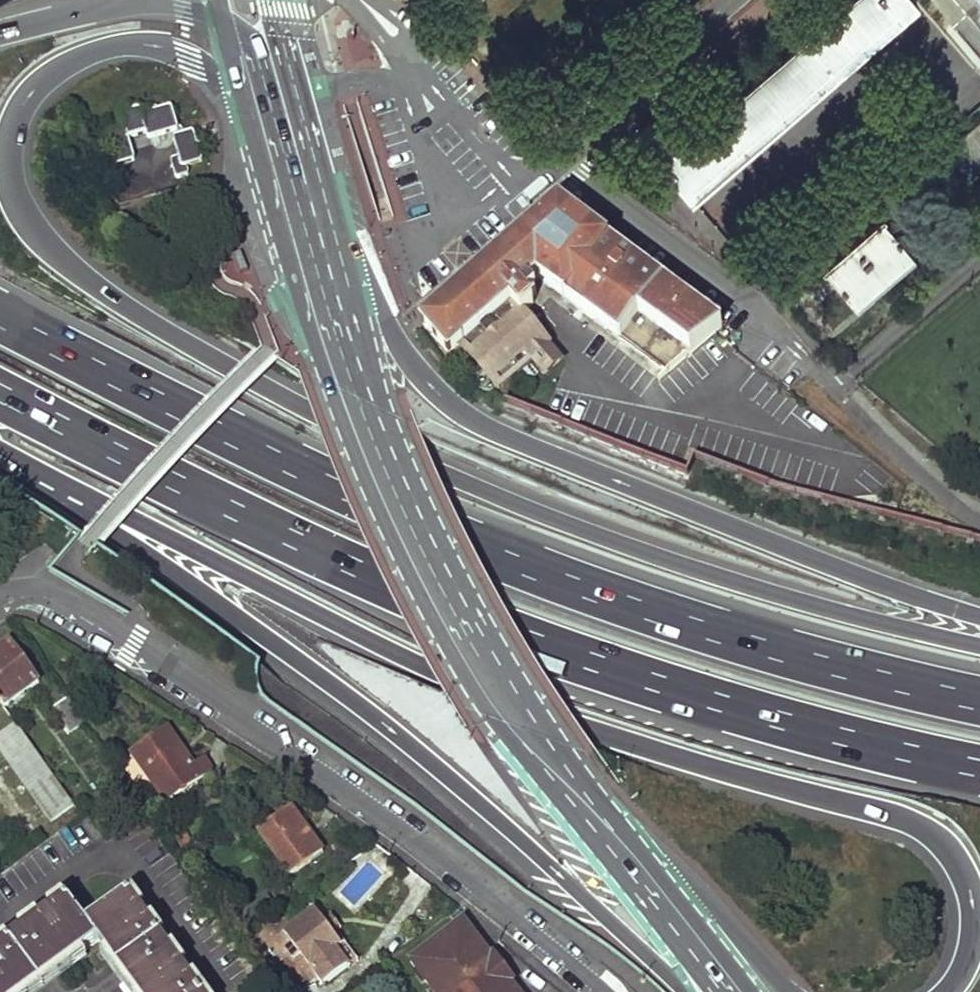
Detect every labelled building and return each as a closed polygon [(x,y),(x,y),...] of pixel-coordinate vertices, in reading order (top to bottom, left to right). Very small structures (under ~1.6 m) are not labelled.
[(689,196),(915,0),(844,0),(675,146),(653,122),(637,138),(680,185),(689,196)] [(177,129),(177,127),(171,106),(169,106),(141,115),(139,108),(121,113),(121,115),(125,129),(105,135),(114,165),(117,165),(134,159),(134,158),(128,138),(147,132),(148,136),(149,137),(177,129)] [(961,145),(979,166),(979,167),(979,129),(961,145)] [(186,165),(202,161),(194,132),(191,131),(173,136),(179,156),(171,159),(170,160),(176,178),(189,174),(186,165)] [(967,178),(979,166),(961,145),(956,140),(944,150),(967,178)] [(540,279),(666,374),(724,327),(599,234),(593,229),(561,206),(493,264),(423,326),(449,356),(540,279)] [(882,223),(825,272),(843,293),(853,306),(870,291),(873,295),(899,272),(895,268),(910,256),(882,223)] [(551,370),(503,315),(454,357),(490,399),(523,372),(534,385),(551,370)] [(0,652),(0,704),(1,705),(2,707),(36,682),(10,645),(0,652)] [(66,700),(53,710),(68,730),(81,721),(66,700)] [(0,733),(0,752),(58,832),(81,815),(14,723),(0,733)] [(183,750),(167,727),(130,754),(147,776),(183,750)] [(210,768),(203,756),(192,763),(183,750),(147,776),(164,802),(210,768)] [(307,829),(289,805),(256,830),(273,854),(307,829)] [(322,850),(307,829),(273,854),(289,875),(322,850)] [(138,887),(97,919),(129,963),(171,930),(138,887)] [(17,933),(50,978),(108,935),(97,919),(76,891),(17,933)] [(273,917),(255,929),(275,956),(273,958),(296,990),(316,975),(322,983),(349,964),(319,925),(323,922),(313,908),(290,926),(283,932),(273,917)] [(279,912),(273,917),(283,932),(290,926),(279,912)] [(323,922),(319,925),(349,964),(349,965),(361,956),(338,925),(342,922),(335,914),(323,922)] [(457,929),(505,991),(519,991),(514,985),(517,984),(496,957),(493,959),(466,923),(457,929)] [(412,963),(434,991),(505,991),(457,929),(412,963)] [(171,930),(129,963),(152,991),(194,991),(209,980),(171,930)] [(0,945),(0,991),(32,991),(50,978),(17,933),(0,945)] [(209,980),(194,991),(218,991),(209,980)]
